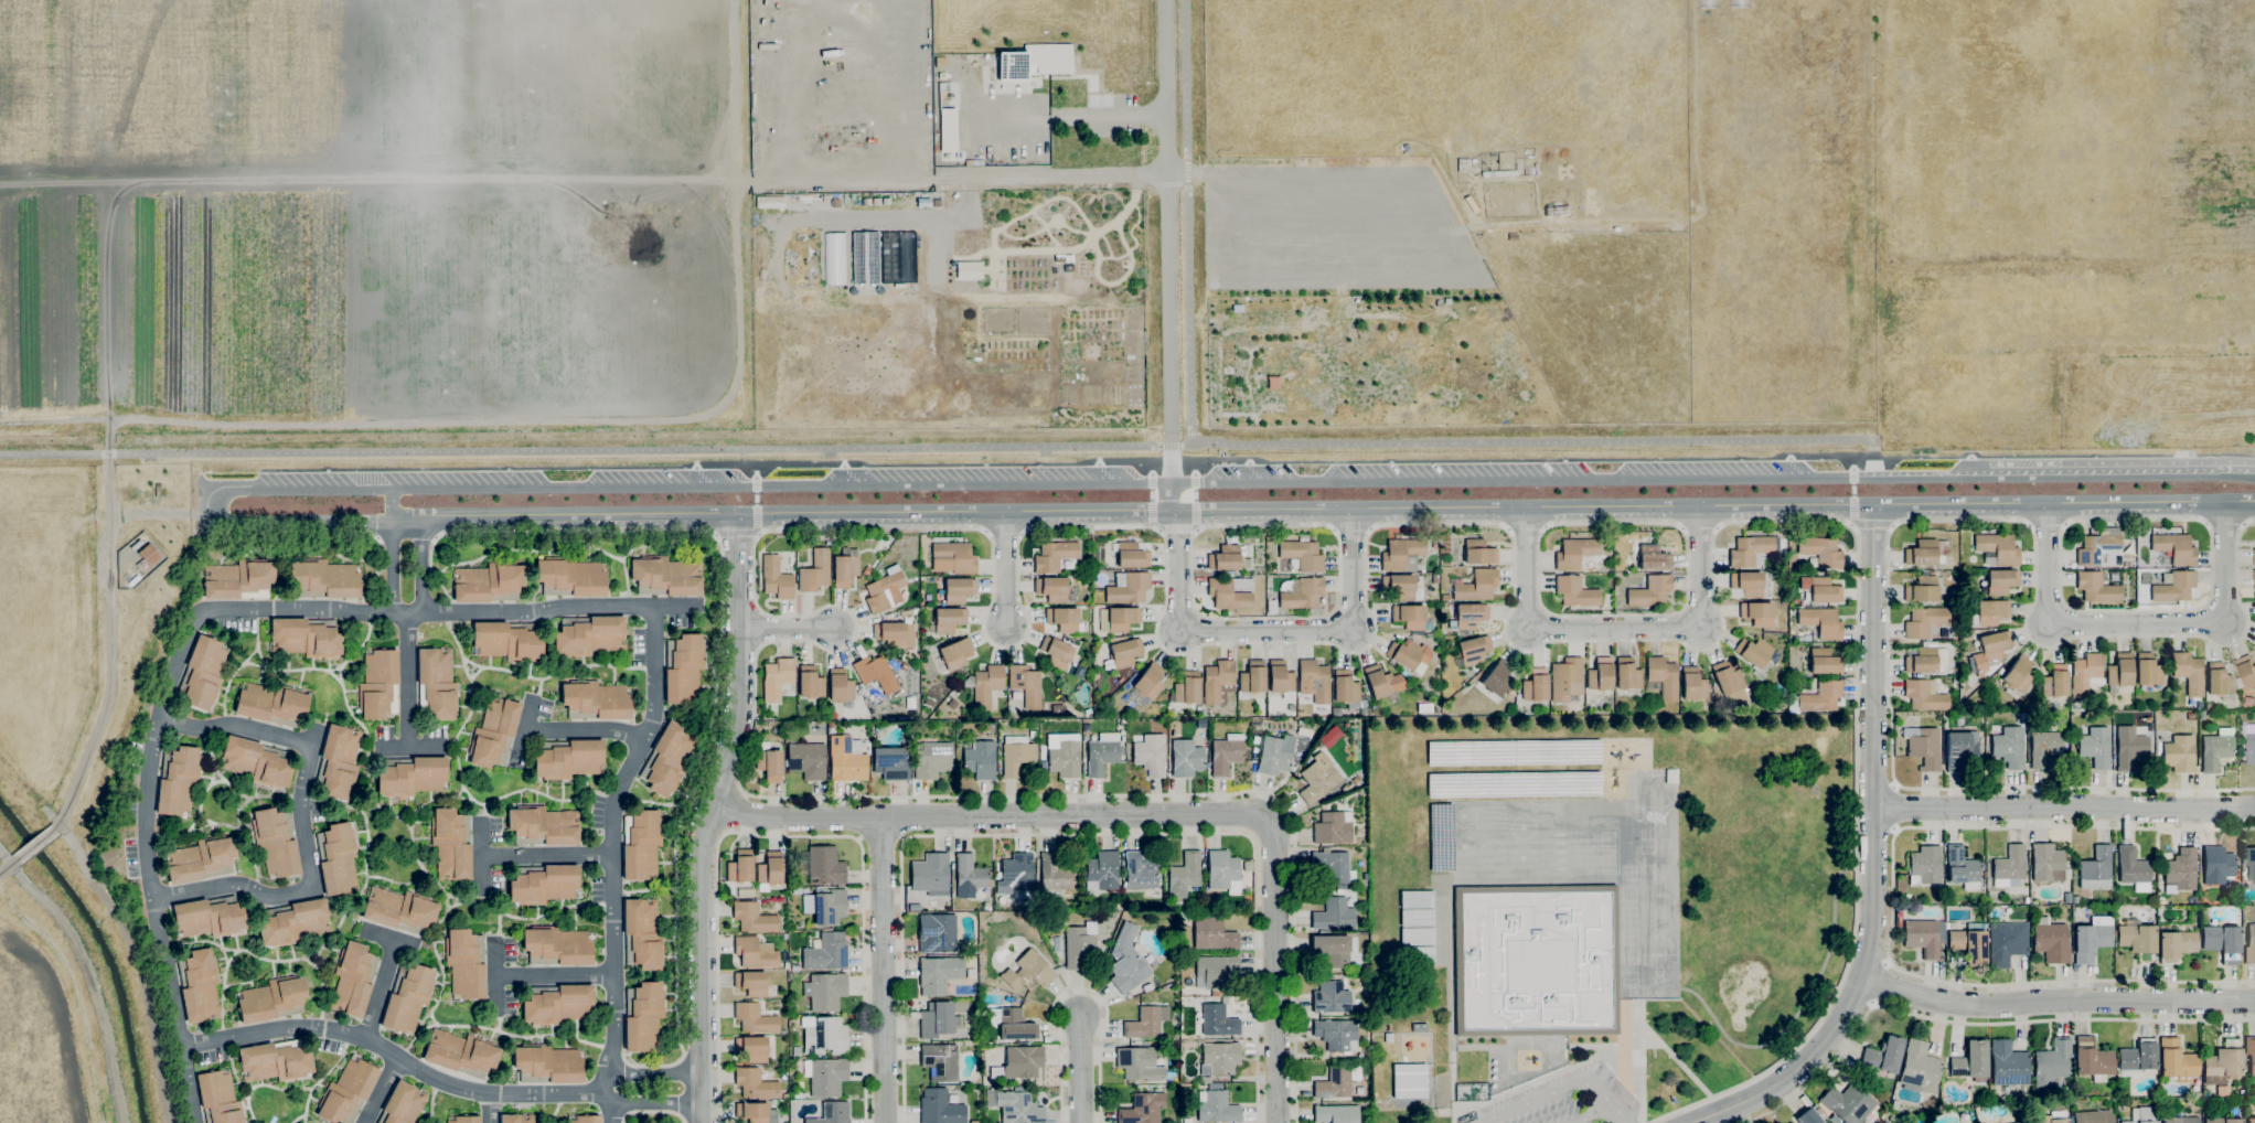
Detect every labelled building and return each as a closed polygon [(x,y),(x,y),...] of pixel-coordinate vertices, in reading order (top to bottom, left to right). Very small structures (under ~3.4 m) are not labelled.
[(996,51),(996,81),(1026,81),(1026,74),(1070,74),(1070,43),(1023,44),(1023,51),(996,51)] [(939,108),(953,107),(954,151),(939,152),(939,108)] [(877,232),(851,232),(852,284),(878,284),(877,232)] [(2114,566),(2076,566),(2076,548),(2082,548),(2082,536),(2097,536),(2097,535),(2098,535),(2098,527),(2118,527),(2118,535),(2122,535),(2122,555),(2114,555),(2114,566)] [(1995,566),(1995,565),(1984,565),(1984,550),(1974,552),(1974,549),(1970,549),(1970,536),(1974,536),(1974,535),(1978,535),(1978,528),(1994,528),(1994,535),(2012,534),(2012,547),(2019,547),(2019,566),(1995,566)] [(1837,569),(1837,568),(1817,568),(1817,554),(1797,554),(1797,537),(1805,537),(1805,533),(1815,533),(1815,537),(1820,537),(1820,538),(1836,538),(1836,552),(1841,552),(1841,569),(1837,569)] [(1299,573),(1299,557),(1279,558),(1279,542),(1299,542),(1299,534),(1308,534),(1308,543),(1317,543),(1317,555),(1323,555),(1324,571),(1299,573)] [(2195,566),(2171,566),(2166,566),(2166,552),(2150,552),(2150,535),(2189,534),(2189,547),(2195,547),(2195,566)] [(1242,560),(1240,560),(1240,570),(1215,570),(1215,569),(1208,569),(1207,554),(1215,554),(1220,554),(1220,545),(1226,545),(1226,535),(1238,535),(1238,538),(1230,539),(1230,545),(1239,545),(1239,553),(1240,553),(1240,556),(1242,556),(1242,560)] [(1035,574),(1034,556),(1041,556),(1040,543),(1056,543),(1069,542),(1069,536),(1078,536),(1078,542),(1079,542),(1079,558),(1072,559),(1072,567),(1062,567),(1062,571),(1059,571),(1040,573),(1040,574),(1035,574)] [(1735,568),(1730,568),(1730,550),(1735,550),(1735,537),(1751,537),(1751,536),(1774,536),(1774,554),(1754,554),(1754,567),(1735,567),(1735,568)] [(1381,571),(1381,553),(1388,552),(1387,539),(1426,538),(1426,555),(1417,556),(1417,570),(1381,571)] [(1489,564),(1489,563),(1465,564),(1464,555),(1463,555),(1463,549),(1465,549),(1465,539),(1485,538),(1485,548),(1492,548),(1497,548),(1497,564),(1489,564)] [(1556,570),(1556,552),(1562,552),(1561,539),(1600,539),(1600,555),(1580,556),(1580,570),(1556,570)] [(1936,565),(1912,565),(1912,564),(1904,564),(1904,549),(1911,549),(1911,548),(1916,548),(1915,539),(1936,539),(1936,541),(1948,541),(1948,549),(1946,549),(1946,555),(1944,555),(1944,564),(1936,564),(1936,565)] [(1118,567),(1118,558),(1115,558),(1115,553),(1118,553),(1118,542),(1137,542),(1150,542),(1150,552),(1150,566),(1118,567)] [(141,570),(136,565),(142,559),(137,553),(149,543),(161,557),(150,567),(148,565),(141,570)] [(976,574),(952,575),(952,571),(931,571),(931,543),(970,543),(970,556),(976,556),(976,574)] [(1671,569),(1641,569),(1641,562),(1637,562),(1637,555),(1639,555),(1639,545),(1658,544),(1658,553),(1665,553),(1665,554),(1671,554),(1671,569)] [(834,589),(834,581),(833,557),(842,556),(842,553),(842,549),(843,547),(847,547),(848,548),(849,549),(857,549),(857,556),(859,556),(859,576),(851,576),(851,582),(849,582),(849,588),(834,589)] [(816,592),(798,592),(798,568),(813,568),(813,548),(830,548),(830,586),(816,586),(816,592)] [(777,599),(777,593),(763,593),(762,555),(779,555),(780,575),(793,575),(793,599),(777,599)] [(702,596),(666,596),(666,595),(638,595),(638,587),(638,580),(631,580),(631,559),(641,559),(641,556),(667,556),(667,562),(702,562),(702,568),(696,568),(696,571),(702,571),(702,577),(702,596)] [(606,597),(571,597),(571,596),(543,596),(543,588),(542,588),(542,581),(536,581),(536,560),(545,560),(545,557),(573,557),(573,563),(601,563),(601,571),(606,571),(606,597)] [(360,598),(325,599),(325,597),(297,597),(297,589),(290,590),(290,559),(327,559),(327,565),(355,564),(355,574),(360,574),(360,598)] [(239,599),(205,599),(205,580),(204,580),(204,576),(210,576),(210,571),(204,571),(204,566),(237,566),(237,560),(266,560),(266,563),(275,563),(275,584),(268,584),(268,590),(268,598),(239,598),(239,599)] [(455,602),(455,579),(459,579),(459,575),(455,575),(455,569),(488,568),(488,564),(515,563),(516,566),(525,566),(525,587),(519,587),(519,600),(489,601),(490,602),(455,602)] [(1453,600),(1453,584),(1473,584),(1473,569),(1497,568),(1498,587),(1492,587),(1492,599),(1453,600)] [(872,617),(864,599),(869,597),(864,585),(899,569),(907,585),(897,589),(902,601),(877,613),(877,614),(872,617)] [(1987,596),(1987,586),(1986,586),(1986,585),(1985,585),(1985,579),(1986,579),(1987,579),(1987,570),(2011,570),(2019,570),(2019,586),(2012,586),(2012,587),(2006,587),(2007,596),(1987,596)] [(2174,601),(2151,601),(2151,585),(2170,585),(2170,570),(2195,570),(2195,588),(2189,588),(2189,600),(2174,600),(2174,601)] [(1754,600),(1749,600),(1749,598),(1743,598),(1743,589),(1736,589),(1736,588),(1730,588),(1730,574),(1736,574),(1736,571),(1762,571),(1762,573),(1770,573),(1770,598),(1762,598),(1754,598),(1754,600)] [(1835,602),(1810,602),(1810,593),(1808,593),(1808,589),(1799,589),(1799,577),(1810,577),(1817,577),(1817,571),(1824,571),(1824,577),(1829,577),(1829,586),(1836,586),(1836,587),(1842,587),(1842,601),(1835,601),(1835,602)] [(2098,602),(2098,600),(2083,601),(2083,589),(2077,589),(2076,571),(2102,571),(2102,586),(2122,585),(2122,601),(2098,602)] [(1129,603),(1105,603),(1105,586),(1125,586),(1125,573),(1150,573),(1150,589),(1144,589),(1144,602),(1129,602),(1129,603)] [(1394,600),(1394,592),(1388,592),(1388,590),(1382,591),(1381,576),(1389,576),(1389,575),(1413,575),(1414,588),(1422,588),(1422,600),(1414,600),(1394,600)] [(1562,607),(1562,592),(1556,592),(1556,576),(1580,575),(1581,590),(1600,589),(1601,606),(1562,607)] [(1666,606),(1627,606),(1627,589),(1646,589),(1646,575),(1671,575),(1671,592),(1665,592),(1666,606)] [(1937,601),(1912,600),(1912,601),(1904,601),(1904,586),(1911,586),(1916,586),(1917,576),(1936,576),(1936,587),(1938,587),(1938,592),(1937,592),(1937,601)] [(1047,603),(1047,595),(1040,595),(1040,593),(1035,593),(1035,578),(1041,578),(1066,577),(1067,587),(1068,587),(1069,592),(1066,592),(1067,603),(1047,603)] [(1302,609),(1279,609),(1279,592),(1290,592),(1290,579),(1299,579),(1299,577),(1324,577),(1324,596),(1317,596),(1317,608),(1302,608),(1302,609)] [(944,605),(944,596),(945,596),(945,593),(942,593),(942,588),(945,588),(944,579),(970,578),(970,579),(976,579),(976,595),(964,595),(964,605),(944,605)] [(1215,610),(1214,596),(1208,596),(1208,578),(1232,578),(1232,579),(1252,578),(1252,588),(1249,588),(1249,590),(1232,590),(1232,593),(1252,592),(1252,609),(1215,610)] [(1992,628),(1987,628),(1987,625),(1978,625),(1978,614),(1976,614),(1975,609),(1977,609),(1976,601),(2003,600),(2009,600),(2009,616),(2002,616),(1997,616),(1997,625),(1992,625),(1992,628)] [(1772,628),(1752,628),(1752,618),(1740,618),(1740,616),(1739,616),(1739,605),(1739,602),(1745,602),(1773,602),(1772,611),(1774,611),(1774,618),(1772,618),(1772,628)] [(1471,634),(1467,634),(1467,630),(1456,630),(1456,619),(1454,619),(1454,613),(1455,613),(1455,605),(1482,605),(1488,605),(1488,620),(1476,620),(1476,630),(1471,630),(1471,634)] [(1423,630),(1404,630),(1404,621),(1391,621),(1391,606),(1398,606),(1424,606),(1424,613),(1425,613),(1425,619),(1423,619),(1423,630)] [(954,634),(934,634),(934,623),(933,623),(933,618),(934,618),(934,609),(960,608),(960,609),(966,609),(966,624),(954,624),(954,634)] [(1078,617),(1080,617),(1080,623),(1082,623),(1082,631),(1077,631),(1077,633),(1058,633),(1058,623),(1046,623),(1045,609),(1078,608),(1078,617)] [(1128,633),(1109,633),(1109,632),(1100,632),(1100,609),(1108,609),(1108,608),(1134,608),(1141,608),(1141,623),(1128,623),(1128,633)] [(1930,639),(1904,639),(1904,621),(1911,621),(1911,609),(1925,609),(1925,608),(1949,608),(1949,624),(1930,624),(1930,639)] [(1842,640),(1817,640),(1817,625),(1797,625),(1797,609),(1836,609),(1836,621),(1842,621),(1842,640)] [(564,656),(564,653),(555,653),(554,632),(560,632),(560,618),(580,618),(580,617),(589,617),(624,617),(626,640),(620,640),(620,644),(626,644),(626,650),(591,651),(591,655),(564,656)] [(306,657),(306,652),(271,653),(271,646),(277,646),(277,642),(271,643),(271,619),(307,619),(307,620),(335,620),(335,634),(342,633),(342,655),(334,655),(334,657),(306,657)] [(507,662),(507,655),(478,656),(478,648),(473,648),(473,623),(507,622),(507,623),(536,623),(536,638),(542,637),(543,659),(534,659),(534,661),(507,662)] [(886,649),(886,640),(881,640),(874,640),(873,624),(879,624),(879,623),(905,622),(913,622),(915,648),(886,649)] [(1978,677),(1977,673),(1976,674),(1976,673),(1971,674),(1967,657),(1971,656),(1971,655),(1979,653),(1978,645),(1980,645),(1978,637),(2002,631),(2009,630),(2012,644),(2005,646),(2006,648),(2001,649),(2003,657),(1998,659),(1999,664),(1988,667),(1986,661),(1986,662),(1988,672),(1984,673),(1984,676),(1978,677)] [(206,713),(186,704),(189,699),(177,694),(188,667),(185,666),(200,633),(223,643),(221,648),(229,651),(218,677),(223,680),(212,705),(210,705),(206,713)] [(666,703),(665,670),(666,670),(666,640),(680,640),(680,634),(702,634),(702,642),(704,642),(704,654),(707,654),(707,659),(704,659),(705,670),(698,671),(699,698),(691,699),(691,703),(666,703)] [(1463,667),(1461,656),(1458,656),(1456,651),(1458,651),(1456,642),(1487,634),(1492,650),(1479,653),(1482,663),(1463,667)] [(1064,672),(1046,664),(1049,655),(1045,653),(1045,652),(1038,650),(1045,635),(1051,639),(1051,638),(1073,648),(1070,656),(1072,657),(1070,663),(1068,662),(1064,672)] [(948,672),(944,663),(943,663),(938,649),(962,639),(968,637),(973,650),(962,655),(965,664),(948,672)] [(1114,670),(1112,660),(1110,660),(1109,654),(1111,653),(1109,644),(1133,639),(1133,640),(1140,638),(1144,653),(1136,654),(1137,655),(1132,656),(1133,665),(1114,670)] [(1421,675),(1412,670),(1411,672),(1390,659),(1390,657),(1385,654),(1392,641),(1398,644),(1399,644),(1401,645),(1407,638),(1420,646),(1422,643),(1431,649),(1431,656),(1425,665),(1426,665),(1421,675)] [(1757,670),(1738,655),(1739,654),(1733,650),(1742,638),(1748,641),(1753,644),(1759,638),(1774,650),(1772,652),(1778,656),(1773,663),(1768,660),(1765,664),(1764,663),(1757,670)] [(1936,672),(1913,672),(1912,672),(1904,672),(1904,656),(1912,656),(1912,655),(1917,655),(1917,646),(1921,646),(1921,641),(1927,641),(1927,646),(1936,646),(1936,649),(1947,649),(1947,672),(1936,672)] [(1835,673),(1810,673),(1810,664),(1808,664),(1808,657),(1809,657),(1809,648),(1829,648),(1829,656),(1836,656),(1836,657),(1842,657),(1842,672),(1835,672),(1835,673)] [(434,720),(434,714),(420,714),(419,684),(418,685),(418,649),(441,649),(441,654),(446,654),(446,649),(451,649),(452,683),(457,683),(458,710),(455,710),(455,719),(434,720)] [(383,719),(362,719),(362,712),(360,712),(360,684),(365,684),(365,655),(373,655),(373,650),(398,650),(398,685),(397,685),(397,714),(389,714),(383,714),(383,719)] [(2108,693),(2108,685),(2106,685),(2106,665),(2116,665),(2116,653),(2131,652),(2131,659),(2130,659),(2131,685),(2130,685),(2130,686),(2125,686),(2125,685),(2123,685),(2123,687),(2116,687),(2116,693),(2108,693)] [(2150,686),(2145,686),(2145,684),(2136,684),(2136,660),(2137,660),(2137,652),(2152,652),(2152,660),(2152,665),(2161,665),(2162,684),(2150,684),(2150,686)] [(2203,697),(2185,697),(2185,677),(2172,677),(2172,659),(2171,659),(2171,652),(2190,652),(2190,659),(2202,659),(2202,674),(2203,674),(2203,697)] [(2016,699),(2003,692),(2006,687),(2010,691),(2011,689),(2006,686),(2007,684),(2001,680),(2017,659),(2020,653),(2032,662),(2028,669),(2024,673),(2032,677),(2021,694),(2013,688),(2012,688),(2019,694),(2016,699)] [(2088,697),(2071,697),(2071,675),(2071,660),(2084,660),(2084,653),(2102,653),(2102,687),(2088,687),(2088,697)] [(899,688),(885,696),(876,677),(863,685),(851,665),(867,655),(870,661),(881,654),(899,688)] [(2254,667),(2254,688),(2247,691),(2237,666),(2235,661),(2249,655),(2252,661),(2251,661),(2254,667)] [(889,656),(900,665),(902,663),(908,666),(905,673),(899,669),(896,672),(886,662),(889,656)] [(1625,692),(1625,688),(1617,689),(1616,664),(1617,664),(1616,657),(1633,656),(1633,663),(1633,670),(1642,670),(1642,688),(1632,688),(1632,691),(1625,692)] [(1678,700),(1661,702),(1660,682),(1647,682),(1646,656),(1664,656),(1664,663),(1677,663),(1677,678),(1678,700)] [(1500,698),(1490,692),(1489,693),(1486,689),(1486,688),(1479,683),(1496,662),(1500,657),(1513,667),(1505,677),(1511,683),(1500,698)] [(1551,702),(1551,664),(1563,663),(1563,657),(1582,657),(1583,695),(1568,695),(1568,702),(1551,702)] [(1597,692),(1597,688),(1586,689),(1586,670),(1596,670),(1596,663),(1596,657),(1612,657),(1612,663),(1612,689),(1604,689),(1604,692),(1597,692)] [(780,703),(763,703),(763,681),(765,681),(763,664),(777,664),(777,659),(794,659),(794,663),(793,663),(794,683),(780,683),(780,703)] [(1152,702),(1144,695),(1132,686),(1148,665),(1147,665),(1152,660),(1164,670),(1161,675),(1159,675),(1156,680),(1164,686),(1152,702)] [(1226,705),(1204,705),(1204,683),(1205,683),(1204,666),(1217,666),(1217,661),(1235,660),(1235,666),(1233,666),(1235,693),(1226,693),(1226,705)] [(1249,700),(1237,700),(1237,692),(1239,692),(1239,673),(1248,673),(1248,666),(1249,666),(1249,660),(1263,660),(1263,666),(1264,666),(1264,692),(1257,692),(1257,695),(1249,694),(1249,700)] [(1294,699),(1283,699),(1283,694),(1278,694),(1278,693),(1270,693),(1270,666),(1269,666),(1269,660),(1285,660),(1285,667),(1284,667),(1284,673),(1294,673),(1294,692),(1294,699)] [(1314,704),(1313,694),(1300,694),(1299,660),(1316,660),(1316,665),(1328,665),(1328,682),(1329,682),(1329,704),(1314,704)] [(1721,696),(1712,672),(1713,672),(1711,665),(1725,661),(1725,663),(1730,661),(1733,671),(1739,669),(1745,687),(1721,696)] [(2215,694),(2206,694),(2206,670),(2206,662),(2223,662),(2223,669),(2223,675),(2233,675),(2233,693),(2234,693),(2234,700),(2221,700),(2221,696),(2216,697),(2215,694)] [(1374,699),(1365,674),(1364,669),(1378,663),(1382,675),(1391,672),(1392,676),(1398,674),(1402,677),(1406,688),(1392,693),(1392,692),(1388,694),(1389,696),(1382,698),(1381,697),(1374,699)] [(809,699),(809,697),(799,697),(799,672),(800,672),(800,665),(815,664),(815,672),(815,677),(824,677),(825,696),(813,697),(813,699),(809,699)] [(1081,678),(1072,675),(1077,664),(1086,669),(1081,678)] [(2058,698),(2052,698),(2052,696),(2041,696),(2041,677),(2050,676),(2050,671),(2051,671),(2051,664),(2065,664),(2066,665),(2069,665),(2070,677),(2067,677),(2067,696),(2058,696),(2058,698)] [(990,710),(973,710),(973,687),(960,687),(960,685),(969,676),(973,676),(974,672),(986,672),(986,665),(1004,665),(1004,691),(990,691),(990,710)] [(1040,709),(1024,709),(1024,689),(1008,689),(1008,665),(1027,665),(1027,671),(1040,671),(1040,709)] [(1698,699),(1681,699),(1681,673),(1682,673),(1682,666),(1698,666),(1698,673),(1698,680),(1707,680),(1707,698),(1698,698),(1698,699)] [(843,703),(837,702),(837,700),(829,700),(830,674),(829,674),(829,667),(844,669),(844,675),(845,675),(845,681),(854,681),(854,699),(843,699),(843,703)] [(1532,702),(1532,699),(1521,700),(1521,681),(1530,681),(1530,675),(1531,675),(1531,669),(1547,667),(1547,675),(1548,699),(1539,699),(1539,702),(1532,702)] [(2001,676),(1997,672),(2001,667),(2006,672),(2001,676)] [(1762,681),(1751,673),(1754,669),(1764,677),(1762,681)] [(1348,704),(1343,704),(1343,702),(1334,702),(1334,676),(1334,670),(1349,670),(1349,675),(1350,675),(1350,682),(1359,682),(1359,702),(1348,702),(1348,704)] [(1199,703),(1174,703),(1174,684),(1183,684),(1183,677),(1184,677),(1184,671),(1198,671),(1198,677),(1199,677),(1199,703)] [(1926,710),(1926,709),(1911,709),(1911,697),(1904,697),(1904,678),(1912,678),(1912,680),(1930,680),(1930,694),(1949,694),(1949,710),(1926,710)] [(597,719),(597,718),(562,719),(562,684),(569,684),(569,681),(598,681),(598,686),(626,686),(627,695),(630,695),(631,719),(597,719)] [(1820,712),(1797,712),(1797,695),(1817,695),(1817,681),(1842,681),(1842,697),(1836,697),(1836,710),(1820,710),(1820,712)] [(296,728),(268,720),(268,721),(234,714),(241,689),(245,691),(247,683),(274,689),(276,684),(311,694),(304,717),(299,715),(296,728)] [(1515,697),(1507,695),(1508,688),(1516,689),(1515,697)] [(490,769),(469,763),(471,756),(469,755),(475,727),(481,728),(489,695),(494,697),(493,702),(498,703),(499,698),(521,704),(513,738),(512,738),(504,766),(491,762),(490,769)] [(1342,717),(1332,716),(1332,708),(1342,708),(1342,717)] [(665,799),(648,789),(651,783),(639,777),(653,751),(652,750),(670,719),(690,731),(687,736),(691,738),(693,734),(698,737),(682,766),(686,769),(673,793),(670,791),(665,799)] [(875,737),(869,728),(880,723),(883,727),(888,724),(890,728),(875,737)] [(348,802),(327,796),(328,791),(322,789),(316,787),(322,758),(321,758),(329,724),(352,729),(351,735),(355,736),(356,731),(362,732),(354,766),(359,767),(352,794),(349,793),(348,802)] [(2134,772),(2116,772),(2116,767),(2117,767),(2117,726),(2134,726),(2134,736),(2148,736),(2148,756),(2134,756),(2134,772)] [(2007,770),(2007,761),(2002,762),(2002,757),(1991,757),(1990,735),(2002,735),(2002,727),(2022,727),(2023,766),(2023,770),(2007,770)] [(2109,770),(2093,770),(2093,757),(2077,757),(2077,735),(2086,735),(2086,728),(2088,728),(2088,727),(2108,727),(2109,766),(2109,770)] [(1941,771),(1919,771),(1919,767),(1923,767),(1923,757),(1906,757),(1906,749),(1907,749),(1907,737),(1903,737),(1903,728),(1919,728),(1938,728),(1939,766),(1941,766),(1941,771)] [(2219,773),(2202,773),(2202,736),(2217,736),(2217,728),(2232,728),(2232,736),(2233,736),(2233,758),(2217,758),(2219,773)] [(1968,771),(1946,772),(1946,734),(1969,734),(1969,731),(1978,731),(1978,755),(1968,755),(1968,771)] [(1087,778),(1087,776),(1088,776),(1087,741),(1099,741),(1098,734),(1118,732),(1118,741),(1119,741),(1119,747),(1124,747),(1124,755),(1119,756),(1119,762),(1104,762),(1104,778),(1087,778)] [(2048,769),(2031,770),(2031,750),(2031,732),(2062,732),(2062,755),(2048,755),(2048,769)] [(1243,761),(1228,761),(1228,778),(1211,778),(1211,773),(1212,773),(1212,758),(1210,758),(1210,755),(1211,755),(1211,748),(1210,748),(1210,744),(1211,744),(1211,740),(1226,740),(1226,734),(1243,734),(1243,761)] [(1278,777),(1257,772),(1263,736),(1281,739),(1282,734),(1295,737),(1295,738),(1307,740),(1306,748),(1293,746),(1289,772),(1279,770),(1278,777)] [(832,781),(830,781),(830,736),(851,735),(851,740),(861,740),(862,753),(865,753),(865,750),(869,750),(869,755),(867,755),(867,764),(869,764),(869,776),(867,776),(867,780),(851,780),(832,780),(832,781)] [(1165,778),(1147,778),(1147,769),(1144,769),(1144,763),(1133,763),(1132,742),(1143,742),(1143,735),(1164,735),(1164,773),(1165,773),(1165,778)] [(2173,771),(2173,766),(2162,766),(2162,742),(2172,742),(2172,736),(2193,735),(2193,768),(2194,768),(2194,771),(2173,771)] [(278,788),(252,781),(253,776),(220,767),(222,762),(226,763),(227,759),(222,758),(224,752),(228,736),(263,744),(261,745),(290,752),(287,766),(293,768),(288,788),(279,785),(278,788)] [(1002,779),(1002,774),(1003,774),(1003,745),(1004,745),(1004,736),(1027,736),(1027,744),(1034,744),(1034,755),(1035,755),(1035,762),(1018,762),(1018,779),(1002,779)] [(1194,778),(1172,778),(1172,740),(1193,739),(1194,747),(1204,747),(1204,770),(1194,770),(1194,778)] [(570,780),(543,780),(543,777),(534,777),(534,756),(539,756),(539,742),(569,741),(569,740),(603,740),(603,764),(599,764),(599,773),(570,773),(570,780)] [(994,780),(974,780),(974,772),(963,772),(963,749),(963,740),(974,740),(974,741),(994,741),(994,780)] [(1080,778),(1058,778),(1058,771),(1048,772),(1048,749),(1058,749),(1058,740),(1079,740),(1079,774),(1080,774),(1080,778)] [(2246,741),(2254,741),(2254,764),(2247,764),(2246,741)] [(938,780),(915,780),(916,742),(953,744),(953,771),(938,771),(938,780)] [(803,781),(803,771),(788,772),(787,745),(825,744),(825,780),(803,781)] [(181,815),(157,813),(160,779),(161,779),(164,751),(178,752),(178,746),(199,748),(199,756),(201,757),(199,784),(193,783),(191,812),(182,811),(181,815)] [(909,780),(881,781),(881,773),(873,773),(873,748),(905,748),(905,751),(911,751),(912,757),(905,758),(905,763),(909,763),(909,780)] [(781,782),(766,782),(766,777),(766,770),(756,770),(756,750),(766,750),(782,750),(782,776),(781,776),(781,782)] [(1308,806),(1299,793),(1308,785),(1300,773),(1315,761),(1312,758),(1321,751),(1330,764),(1342,780),(1322,795),(1322,796),(1317,800),(1312,804),(1308,806)] [(414,796),(386,798),(386,794),(378,794),(377,774),(383,774),(383,767),(384,767),(384,759),(413,759),(413,758),(447,758),(447,782),(442,782),(442,791),(414,791),(414,796)] [(1345,793),(1340,788),(1349,781),(1354,787),(1345,793)] [(578,845),(544,845),(544,844),(515,845),(515,836),(514,836),(514,831),(509,831),(507,810),(516,810),(516,806),(545,806),(545,812),(578,811),(579,817),(574,817),(574,822),(578,822),(578,845)] [(277,878),(276,874),(268,875),(263,847),(257,847),(253,821),(255,821),(254,812),(274,808),(275,814),(289,811),(293,839),(295,839),(301,874),(277,878)] [(471,879),(448,879),(448,875),(443,875),(443,879),(438,879),(437,846),(431,846),(431,809),(455,809),(455,815),(469,815),(469,844),(471,844),(471,879)] [(649,879),(623,879),(622,846),(624,846),(624,816),(632,816),(632,815),(638,815),(638,811),(659,810),(659,819),(662,819),(662,846),(656,846),(658,875),(649,875),(649,879)] [(1314,844),(1313,823),(1321,823),(1321,812),(1343,812),(1350,812),(1350,822),(1351,822),(1351,843),(1314,844)] [(325,896),(320,863),(321,862),(316,833),(329,831),(328,825),(349,822),(351,830),(353,830),(359,857),(353,858),(357,886),(349,887),(350,891),(325,896)] [(171,886),(167,867),(168,867),(167,863),(172,862),(171,857),(165,858),(164,852),(197,846),(196,841),(224,835),(225,838),(234,837),(237,857),(231,859),(233,873),(205,878),(205,879),(171,886)] [(2063,881),(2032,881),(2032,848),(2031,848),(2031,843),(2053,843),(2053,849),(2063,849),(2063,881)] [(1978,889),(1963,889),(1963,883),(1948,883),(1947,854),(1946,854),(1946,844),(1963,844),(1964,859),(1978,859),(1978,881),(1978,889)] [(1994,891),(1987,891),(1987,878),(1994,878),(1994,864),(1992,864),(1992,859),(2007,859),(2007,844),(2024,844),(2024,848),(2023,848),(2023,879),(2019,879),(2019,887),(2008,887),(2008,891),(1994,891)] [(2110,888),(2080,888),(2080,879),(2078,879),(2078,869),(2077,869),(2077,860),(2094,860),(2094,844),(2110,844),(2110,849),(2109,849),(2110,888)] [(2148,891),(2134,891),(2134,883),(2118,883),(2118,852),(2117,852),(2117,845),(2135,845),(2135,860),(2150,860),(2150,883),(2148,883),(2148,891)] [(845,884),(834,884),(809,884),(809,846),(836,846),(836,862),(845,862),(845,884)] [(1909,886),(1909,876),(1910,876),(1910,873),(1907,873),(1907,865),(1910,865),(1910,862),(1909,862),(1909,856),(1909,853),(1920,853),(1919,846),(1941,846),(1941,851),(1939,851),(1941,883),(1921,884),(1921,886),(1909,886)] [(2235,886),(2224,887),(2224,884),(2203,885),(2203,846),(2223,846),(2223,854),(2234,854),(2234,876),(2235,876),(2235,886)] [(1327,884),(1326,869),(1312,869),(1312,852),(1315,852),(1315,853),(1323,853),(1323,847),(1329,847),(1329,853),(1348,852),(1348,870),(1355,870),(1355,881),(1348,883),(1348,884),(1327,884)] [(2174,890),(2174,881),(2163,883),(2163,860),(2173,860),(2173,855),(2178,855),(2178,847),(2194,847),(2195,890),(2174,890)] [(2245,848),(2254,848),(2254,881),(2247,881),(2247,862),(2245,862),(2245,848)] [(752,881),(727,881),(727,862),(736,862),(736,856),(737,856),(737,849),(751,849),(751,856),(752,856),(752,881)] [(1228,892),(1228,888),(1208,889),(1208,851),(1228,849),(1229,857),(1239,857),(1240,892),(1228,892)] [(1087,894),(1086,881),(1080,881),(1080,871),(1086,871),(1086,858),(1097,858),(1097,851),(1116,851),(1118,889),(1099,890),(1099,894),(1087,894)] [(1157,888),(1126,888),(1126,858),(1125,858),(1125,851),(1141,851),(1141,858),(1143,858),(1143,857),(1157,857),(1157,888)] [(1186,898),(1168,898),(1168,866),(1184,866),(1183,851),(1200,851),(1200,855),(1199,855),(1199,886),(1186,886),(1186,898)] [(768,891),(758,891),(758,884),(757,884),(757,867),(766,867),(766,857),(766,852),(781,852),(781,857),(781,884),(773,884),(773,886),(768,886),(768,891)] [(1072,889),(1041,890),(1041,853),(1057,852),(1057,867),(1072,867),(1072,889)] [(928,897),(928,891),(911,891),(910,862),(926,862),(925,853),(949,853),(949,864),(948,864),(949,890),(948,890),(948,897),(928,897)] [(974,888),(974,898),(956,898),(955,854),(972,853),(972,868),(987,868),(987,888),(974,888)] [(1012,883),(1001,883),(1001,859),(1012,859),(1011,853),(1034,853),(1034,857),(1033,857),(1034,890),(1012,890),(1012,883)] [(546,905),(519,905),(519,902),(510,902),(510,881),(514,881),(514,867),(519,867),(519,865),(530,865),(530,867),(544,867),(544,866),(578,865),(579,889),(574,889),(574,899),(546,899),(546,905)] [(1618,1035),(1455,1037),(1454,887),(1616,886),(1618,1035)] [(423,937),(395,928),(395,929),(362,918),(368,896),(373,897),(374,894),(370,892),(372,887),(404,897),(405,891),(431,899),(430,902),(440,905),(434,924),(427,923),(423,937)] [(814,926),(814,913),(802,913),(802,895),(814,895),(814,894),(829,894),(829,889),(845,889),(845,917),(838,917),(838,926),(814,926)] [(1434,908),(1401,908),(1400,891),(1433,891),(1434,908)] [(212,938),(211,932),(183,938),(181,930),(178,930),(173,906),(206,899),(206,901),(235,895),(238,909),(244,908),(247,928),(245,929),(245,931),(212,938)] [(1312,930),(1311,912),(1325,912),(1324,897),(1346,897),(1346,908),(1355,908),(1355,928),(1316,929),(1316,930),(1312,930)] [(268,948),(267,945),(261,946),(258,926),(265,924),(264,918),(263,910),(266,910),(266,909),(277,907),(277,908),(291,906),(290,903),(325,898),(330,921),(324,922),(325,926),(330,926),(331,931),(298,937),(299,942),(268,948)] [(661,971),(640,971),(640,964),(626,964),(626,944),(624,944),(624,937),(626,937),(626,935),(624,935),(624,900),(637,899),(637,898),(641,898),(641,899),(648,899),(648,905),(651,905),(651,899),(658,899),(658,908),(658,915),(658,933),(663,933),(663,944),(667,944),(667,950),(663,950),(663,961),(661,961),(661,971)] [(755,932),(755,931),(740,931),(739,919),(733,919),(733,900),(739,900),(739,901),(758,901),(758,916),(778,916),(778,932),(755,932)] [(1434,927),(1401,927),(1400,910),(1434,909),(1434,927)] [(919,953),(919,941),(918,941),(918,935),(920,935),(919,915),(930,915),(930,916),(955,915),(956,952),(919,953)] [(1238,949),(1235,949),(1194,949),(1194,917),(1217,917),(1221,916),(1222,932),(1238,931),(1238,949)] [(2044,963),(2044,951),(2032,952),(2032,924),(2038,924),(2038,917),(2048,917),(2048,924),(2066,923),(2066,946),(2070,946),(2070,963),(2044,963)] [(1922,961),(1922,948),(1903,948),(1903,921),(1936,920),(1937,943),(1941,943),(1941,961),(1922,961)] [(1066,970),(1065,928),(1086,927),(1084,922),(1096,921),(1096,934),(1097,934),(1097,946),(1098,946),(1098,969),(1066,970)] [(1122,996),(1109,978),(1114,975),(1108,967),(1115,961),(1110,954),(1124,921),(1137,927),(1130,945),(1152,973),(1125,993),(1125,994),(1122,996)] [(1989,969),(1989,923),(2027,922),(2027,954),(2009,955),(2009,969),(1989,969)] [(1965,966),(1965,949),(1948,950),(1948,931),(1965,930),(1965,931),(1967,931),(1967,923),(1983,923),(1983,931),(1985,931),(1985,966),(1965,966)] [(2093,964),(2074,964),(2074,950),(2074,926),(2092,926),(2112,924),(2112,946),(2092,946),(2093,964)] [(2247,924),(2254,924),(2254,964),(2244,964),(2244,946),(2247,946),(2247,924)] [(2129,953),(2129,946),(2117,946),(2117,937),(2114,937),(2114,930),(2117,930),(2116,926),(2136,926),(2155,926),(2155,953),(2129,953)] [(592,965),(557,965),(557,964),(528,964),(528,956),(528,951),(523,951),(523,929),(531,929),(531,927),(559,927),(559,931),(588,931),(588,940),(592,940),(592,965)] [(2223,965),(2223,964),(2222,964),(2222,954),(2221,954),(2221,950),(2202,950),(2201,927),(2220,927),(2240,927),(2240,953),(2237,953),(2237,959),(2238,959),(2238,965),(2223,965)] [(1401,945),(1400,929),(1434,928),(1434,944),(1401,945)] [(460,998),(460,994),(452,994),(451,966),(446,966),(446,938),(449,938),(448,930),(469,929),(469,935),(483,935),(483,964),(484,964),(485,998),(460,998)] [(823,970),(802,970),(802,949),(820,948),(820,932),(844,931),(845,941),(846,941),(847,969),(823,969),(823,970)] [(2160,963),(2160,959),(2159,959),(2159,932),(2177,932),(2197,932),(2197,952),(2178,953),(2178,959),(2176,959),(2176,963),(2160,963)] [(1327,969),(1327,952),(1311,953),(1311,937),(1349,935),(1349,937),(1358,937),(1358,953),(1356,953),(1356,967),(1327,969)] [(741,967),(740,955),(735,955),(734,937),(758,937),(758,943),(773,943),(773,950),(778,950),(778,967),(741,967)] [(362,1019),(340,1012),(341,1007),(336,1006),(335,1010),(330,1008),(340,976),(334,975),(342,949),(345,949),(348,940),(367,946),(366,953),(372,954),(372,955),(378,958),(371,985),(372,985),(362,1019)] [(1401,964),(1401,946),(1434,946),(1434,964),(1401,964)] [(188,1024),(181,990),(183,988),(178,960),(191,958),(190,951),(211,948),(212,956),(215,955),(220,984),(214,984),(221,1018),(214,1019),(213,1014),(210,1014),(211,1019),(188,1024)] [(1014,992),(998,976),(1002,972),(1003,973),(1008,967),(1009,969),(1029,948),(1057,975),(1043,990),(1037,984),(1029,992),(1022,984),(1014,992)] [(1225,988),(1203,988),(1203,977),(1196,977),(1196,958),(1235,956),(1235,955),(1239,955),(1239,973),(1225,973),(1225,988)] [(945,995),(921,995),(921,986),(920,986),(920,958),(925,958),(925,959),(943,959),(943,958),(964,958),(964,978),(945,978),(945,995)] [(1153,967),(1150,963),(1155,959),(1158,964),(1153,967)] [(404,1034),(381,1027),(391,994),(392,994),(400,966),(413,971),(415,964),(435,971),(432,978),(436,980),(427,1006),(423,1004),(414,1031),(406,1029),(404,1034)] [(767,997),(747,997),(747,987),(734,987),(734,973),(740,973),(740,972),(767,971),(767,981),(768,981),(768,987),(766,987),(767,997)] [(838,1012),(811,1013),(811,995),(802,995),(802,982),(810,982),(810,974),(835,974),(846,974),(847,996),(838,996),(838,1012)] [(243,1025),(238,1001),(243,999),(241,992),(269,986),(268,981),(296,975),(296,978),(303,977),(308,997),(302,998),(303,1005),(302,1005),(304,1013),(276,1018),(243,1025)] [(1313,1013),(1313,991),(1319,991),(1319,981),(1342,980),(1343,991),(1349,991),(1350,1012),(1313,1013)] [(650,1051),(626,1051),(626,1017),(627,1017),(627,988),(634,988),(634,987),(639,987),(639,982),(661,982),(661,991),(664,991),(664,1018),(660,1018),(660,1047),(650,1047),(650,1051)] [(1145,993),(1143,987),(1150,984),(1152,991),(1145,993)] [(560,1025),(532,1026),(532,1023),(523,1023),(523,1002),(528,1002),(528,995),(530,995),(530,987),(557,987),(557,985),(594,985),(594,998),(595,998),(595,1002),(594,1002),(594,1008),(588,1008),(588,1013),(595,1013),(595,1019),(560,1019),(560,1025)] [(920,1039),(920,1018),(910,1018),(909,1013),(920,1013),(920,1012),(928,1010),(928,1002),(952,1002),(952,1017),(961,1016),(961,1027),(955,1027),(955,1031),(952,1031),(952,1034),(937,1034),(937,1038),(920,1039)] [(754,1035),(748,1035),(748,1033),(741,1033),(741,1019),(735,1019),(735,1003),(759,1003),(759,1016),(779,1016),(779,1033),(756,1033),(754,1033),(754,1035)] [(1236,1036),(1236,1035),(1203,1035),(1203,1004),(1225,1004),(1225,1019),(1240,1018),(1240,1036),(1236,1036)] [(1123,1038),(1123,1022),(1140,1022),(1139,1006),(1158,1006),(1167,1006),(1167,1022),(1158,1022),(1158,1037),(1123,1038)] [(1001,1039),(1001,1024),(1000,1024),(990,1024),(990,1008),(1000,1008),(1000,1007),(1022,1007),(1022,1017),(1024,1017),(1024,1024),(1037,1024),(1037,1039),(1001,1039)] [(822,1055),(803,1055),(803,1027),(801,1027),(801,1017),(816,1017),(834,1017),(841,1017),(841,1025),(847,1025),(847,1055),(831,1055),(831,1049),(822,1049),(822,1055)] [(1356,1051),(1313,1051),(1313,1020),(1316,1020),(1324,1020),(1324,1019),(1329,1019),(1329,1020),(1356,1020),(1356,1040),(1356,1051)] [(483,1081),(456,1070),(456,1072),(423,1060),(429,1042),(428,1042),(430,1038),(435,1040),(437,1036),(431,1034),(434,1028),(441,1031),(441,1030),(448,1034),(466,1039),(467,1035),(494,1045),(493,1047),(501,1050),(494,1070),(488,1067),(487,1071),(483,1081)] [(1894,1074),(1885,1072),(1885,1071),(1860,1065),(1864,1047),(1879,1050),(1881,1042),(1884,1042),(1887,1035),(1903,1039),(1894,1074)] [(2092,1082),(2092,1074),(2076,1076),(2075,1048),(2076,1048),(2075,1037),(2091,1036),(2091,1038),(2092,1038),(2092,1047),(2094,1047),(2094,1051),(2113,1051),(2114,1060),(2115,1060),(2115,1065),(2114,1065),(2114,1074),(2105,1074),(2105,1082),(2092,1082)] [(767,1062),(748,1063),(747,1054),(735,1054),(735,1038),(742,1038),(741,1037),(767,1037),(767,1046),(769,1046),(769,1051),(767,1051),(767,1062)] [(2035,1093),(2035,1084),(2033,1084),(2033,1051),(2052,1051),(2052,1037),(2071,1037),(2071,1054),(2067,1054),(2067,1077),(2058,1078),(2058,1087),(2051,1087),(2051,1092),(2035,1093)] [(2190,1082),(2176,1082),(2176,1076),(2159,1076),(2159,1048),(2159,1037),(2178,1037),(2179,1054),(2198,1054),(2199,1076),(2190,1076),(2190,1082)] [(2244,1037),(2254,1037),(2254,1077),(2248,1077),(2248,1055),(2245,1055),(2244,1037)] [(1934,1094),(1919,1091),(1919,1092),(1901,1089),(1902,1083),(1898,1082),(1905,1052),(1904,1052),(1909,1038),(1928,1042),(1925,1056),(1942,1060),(1934,1094)] [(244,1083),(243,1077),(248,1076),(247,1071),(243,1072),(238,1049),(272,1042),(272,1045),(301,1039),(304,1052),(311,1051),(314,1072),(306,1073),(306,1077),(278,1082),(277,1077),(244,1083)] [(1985,1082),(1973,1082),(1973,1077),(1966,1077),(1966,1076),(1949,1076),(1949,1057),(1965,1057),(1965,1051),(1966,1051),(1966,1039),(1986,1039),(1986,1077),(1985,1077),(1985,1082)] [(2029,1084),(1991,1085),(1991,1039),(2010,1039),(2010,1051),(2029,1051),(2029,1084)] [(2139,1077),(2119,1077),(2119,1070),(2118,1070),(2118,1049),(2137,1049),(2137,1042),(2138,1042),(2138,1039),(2154,1039),(2154,1042),(2156,1042),(2156,1069),(2139,1069),(2139,1077)] [(2203,1085),(2203,1056),(2215,1056),(2214,1049),(2223,1049),(2223,1039),(2238,1039),(2238,1048),(2241,1048),(2242,1076),(2223,1076),(2224,1084),(2203,1085)] [(1210,1074),(1200,1074),(1200,1063),(1203,1063),(1201,1044),(1239,1042),(1240,1065),(1232,1065),(1233,1074),(1210,1074)] [(583,1083),(548,1083),(548,1082),(520,1082),(520,1074),(519,1074),(519,1069),(513,1069),(513,1047),(522,1047),(522,1045),(549,1045),(549,1049),(578,1049),(578,1058),(583,1058),(583,1067),(584,1067),(584,1069),(583,1069),(583,1083)] [(930,1082),(930,1067),(920,1067),(920,1045),(931,1045),(958,1045),(958,1082),(930,1082)] [(1037,1078),(1004,1078),(990,1078),(990,1067),(1004,1067),(1004,1066),(1006,1066),(1006,1047),(1038,1047),(1038,1046),(1044,1046),(1044,1067),(1037,1067),(1037,1078)] [(793,1057),(792,1047),(801,1047),(801,1057),(793,1057)] [(1165,1081),(1145,1081),(1145,1079),(1124,1079),(1124,1068),(1116,1068),(1116,1048),(1155,1047),(1155,1067),(1165,1067),(1165,1081)] [(343,1122),(338,1121),(336,1122),(331,1122),(317,1115),(320,1108),(318,1106),(331,1082),(335,1084),(349,1059),(354,1062),(356,1058),(381,1070),(365,1101),(363,1100),(351,1122),(345,1122),(343,1122)] [(841,1098),(811,1098),(810,1077),(803,1077),(803,1060),(810,1060),(810,1059),(836,1059),(836,1058),(848,1058),(848,1081),(841,1081),(841,1098)] [(1426,1098),(1393,1098),(1393,1065),(1426,1063),(1426,1098)] [(1317,1099),(1314,1099),(1313,1081),(1328,1081),(1328,1066),(1361,1066),(1361,1079),(1359,1081),(1354,1081),(1354,1080),(1350,1080),(1350,1098),(1317,1098),(1317,1099)] [(757,1100),(757,1099),(756,1099),(756,1098),(742,1098),(741,1085),(736,1085),(735,1067),(741,1067),(741,1068),(760,1067),(760,1081),(780,1081),(780,1098),(769,1099),(769,1100),(757,1100)] [(244,1115),(245,1122),(207,1122),(204,1110),(203,1110),(196,1076),(221,1070),(222,1076),(231,1073),(236,1101),(241,1100),(243,1112),(244,1112),(245,1115),(244,1115)] [(421,1109),(414,1122),(378,1122),(384,1112),(382,1111),(398,1080),(410,1085),(412,1084),(415,1085),(414,1087),(419,1090),(417,1095),(420,1097),(423,1092),(428,1095),(425,1102),(421,1109)] [(1877,1103),(1859,1122),(1843,1122),(1829,1109),(1829,1110),(1818,1100),(1831,1085),(1840,1094),(1852,1081),(1877,1103)] [(1241,1122),(1236,1122),(1197,1122),(1197,1101),(1205,1101),(1205,1090),(1208,1090),(1208,1083),(1221,1083),(1221,1090),(1227,1090),(1227,1104),(1241,1104),(1241,1122)] [(1457,1100),(1457,1085),(1471,1084),(1471,1085),(1479,1084),(1479,1091),(1482,1091),(1482,1085),(1485,1085),(1485,1091),(1488,1091),(1488,1099),(1457,1100)] [(1044,1106),(1045,1122),(1001,1122),(1001,1106),(996,1106),(995,1091),(1011,1091),(1011,1092),(1014,1092),(1014,1087),(1027,1087),(1027,1092),(1030,1092),(1030,1102),(1036,1102),(1036,1106),(1044,1106)] [(2062,1095),(2062,1087),(2072,1087),(2072,1095),(2062,1095)] [(965,1104),(965,1122),(921,1122),(920,1098),(923,1098),(923,1088),(947,1088),(948,1104),(965,1104)] [(1158,1110),(1159,1122),(1118,1122),(1118,1109),(1133,1109),(1132,1093),(1164,1092),(1165,1109),(1161,1109),(1161,1110),(1158,1110)] [(848,1119),(849,1122),(804,1122),(804,1119),(822,1119),(822,1102),(848,1102),(848,1119)] [(777,1109),(777,1122),(748,1122),(748,1119),(736,1119),(736,1103),(769,1103),(769,1109),(777,1109)] [(1358,1105),(1358,1122),(1330,1122),(1314,1122),(1314,1105),(1318,1105),(1318,1106),(1358,1105)] [(1809,1106),(1823,1122),(1798,1122),(1795,1119),(1809,1106)] [(2157,1121),(2157,1122),(2119,1122),(2119,1121),(2131,1121),(2130,1109),(2138,1109),(2138,1106),(2156,1106),(2156,1121),(2157,1121)] [(2110,1110),(2111,1122),(2074,1122),(2073,1112),(2110,1110)] [(2066,1119),(2067,1122),(2028,1122),(2028,1116),(2050,1115),(2050,1112),(2064,1111),(2064,1119),(2066,1119)] [(534,1114),(534,1122),(501,1122),(501,1115),(519,1115),(524,1115),(524,1120),(527,1120),(527,1114),(534,1114)]
